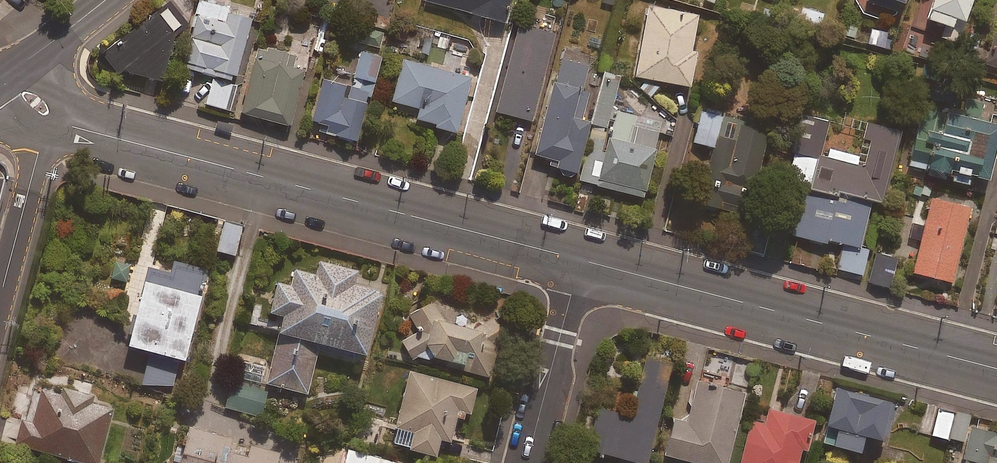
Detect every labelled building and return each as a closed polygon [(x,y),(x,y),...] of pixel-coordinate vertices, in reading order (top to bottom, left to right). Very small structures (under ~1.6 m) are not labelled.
[(199,0),(198,0),(182,66),(234,78),(249,15),(226,10),(227,7),(199,0)] [(507,0),(429,0),(502,19),(507,0)] [(894,8),(897,0),(870,0),(894,8)] [(965,0),(927,0),(922,14),(947,22),(950,12),(960,15),(965,0)] [(695,13),(646,4),(633,75),(686,84),(693,50),(688,49),(695,13)] [(824,13),(799,6),(792,32),(816,39),(824,13)] [(101,51),(118,72),(123,71),(157,78),(169,38),(169,30),(152,9),(101,51)] [(553,33),(517,24),(495,110),(530,119),(553,33)] [(382,31),(365,27),(362,42),(379,46),(382,31)] [(973,57),(980,36),(953,27),(946,49),(973,57)] [(982,61),(996,67),(996,30),(995,29),(982,61)] [(294,54),(256,44),(238,110),(288,124),(303,68),(292,65),(294,54)] [(379,54),(358,48),(351,74),(372,79),(379,54)] [(418,106),(415,116),(432,121),(431,124),(453,129),(467,75),(401,58),(390,99),(418,106)] [(557,168),(556,171),(567,174),(568,170),(575,172),(587,119),(581,118),(587,91),(580,90),(586,64),(558,58),(551,89),(547,88),(532,153),(549,157),(547,165),(557,168)] [(618,76),(602,72),(587,122),(604,127),(618,76)] [(321,77),(311,117),(325,121),(322,130),(355,139),(368,90),(321,77)] [(233,84),(211,78),(205,102),(227,108),(233,84)] [(750,118),(701,106),(694,138),(716,143),(702,203),(746,213),(765,130),(748,126),(750,118)] [(996,129),(996,127),(996,121),(945,108),(941,125),(915,119),(905,162),(924,166),(922,173),(968,184),(970,174),(985,178),(993,143),(996,144),(996,129)] [(631,122),(633,114),(615,110),(604,152),(588,147),(580,179),(641,195),(658,129),(631,122)] [(838,191),(868,199),(878,202),(899,130),(868,122),(858,156),(829,148),(827,156),(820,154),(829,121),(801,113),(783,175),(802,181),(800,188),(836,197),(838,191)] [(836,197),(800,188),(787,231),(822,241),(823,237),(855,246),(868,199),(838,191),(836,197)] [(969,204),(931,194),(911,270),(950,280),(969,204)] [(243,223),(225,220),(220,247),(238,251),(243,223)] [(865,252),(840,246),(835,267),(860,273),(865,252)] [(895,256),(874,251),(867,280),(888,286),(895,256)] [(319,347),(354,356),(368,347),(383,284),(355,277),(358,264),(321,254),(317,268),(296,262),(292,279),(278,275),(270,305),(285,309),(267,381),(308,391),(319,347)] [(183,352),(186,353),(208,267),(174,258),(171,270),(148,264),(129,338),(152,344),(142,380),(174,388),(183,352)] [(434,298),(409,314),(418,329),(402,339),(413,358),(419,355),(493,373),(501,339),(507,336),(495,313),(474,323),(445,316),(434,298)] [(645,356),(630,414),(596,405),(586,448),(618,456),(616,462),(643,462),(669,362),(645,356)] [(478,385),(411,369),(394,440),(438,450),(442,434),(452,437),(458,411),(470,414),(478,385)] [(695,377),(683,420),(670,417),(661,452),(703,462),(722,462),(742,390),(695,377)] [(268,386),(233,378),(227,405),(262,413),(268,386)] [(69,453),(68,459),(87,462),(93,462),(94,459),(100,460),(113,402),(93,397),(94,390),(62,383),(61,390),(41,386),(33,420),(23,418),(17,441),(69,453)] [(859,431),(880,436),(886,413),(881,412),(885,398),(831,385),(817,439),(855,449),(859,431)] [(767,406),(762,422),(749,419),(737,462),(794,462),(798,446),(803,448),(811,418),(767,406)] [(968,415),(927,406),(921,431),(962,441),(968,415)] [(971,423),(961,462),(996,462),(996,429),(971,423)] [(215,436),(207,462),(277,462),(279,454),(215,436)] [(349,447),(345,462),(396,462),(397,460),(349,447)]
